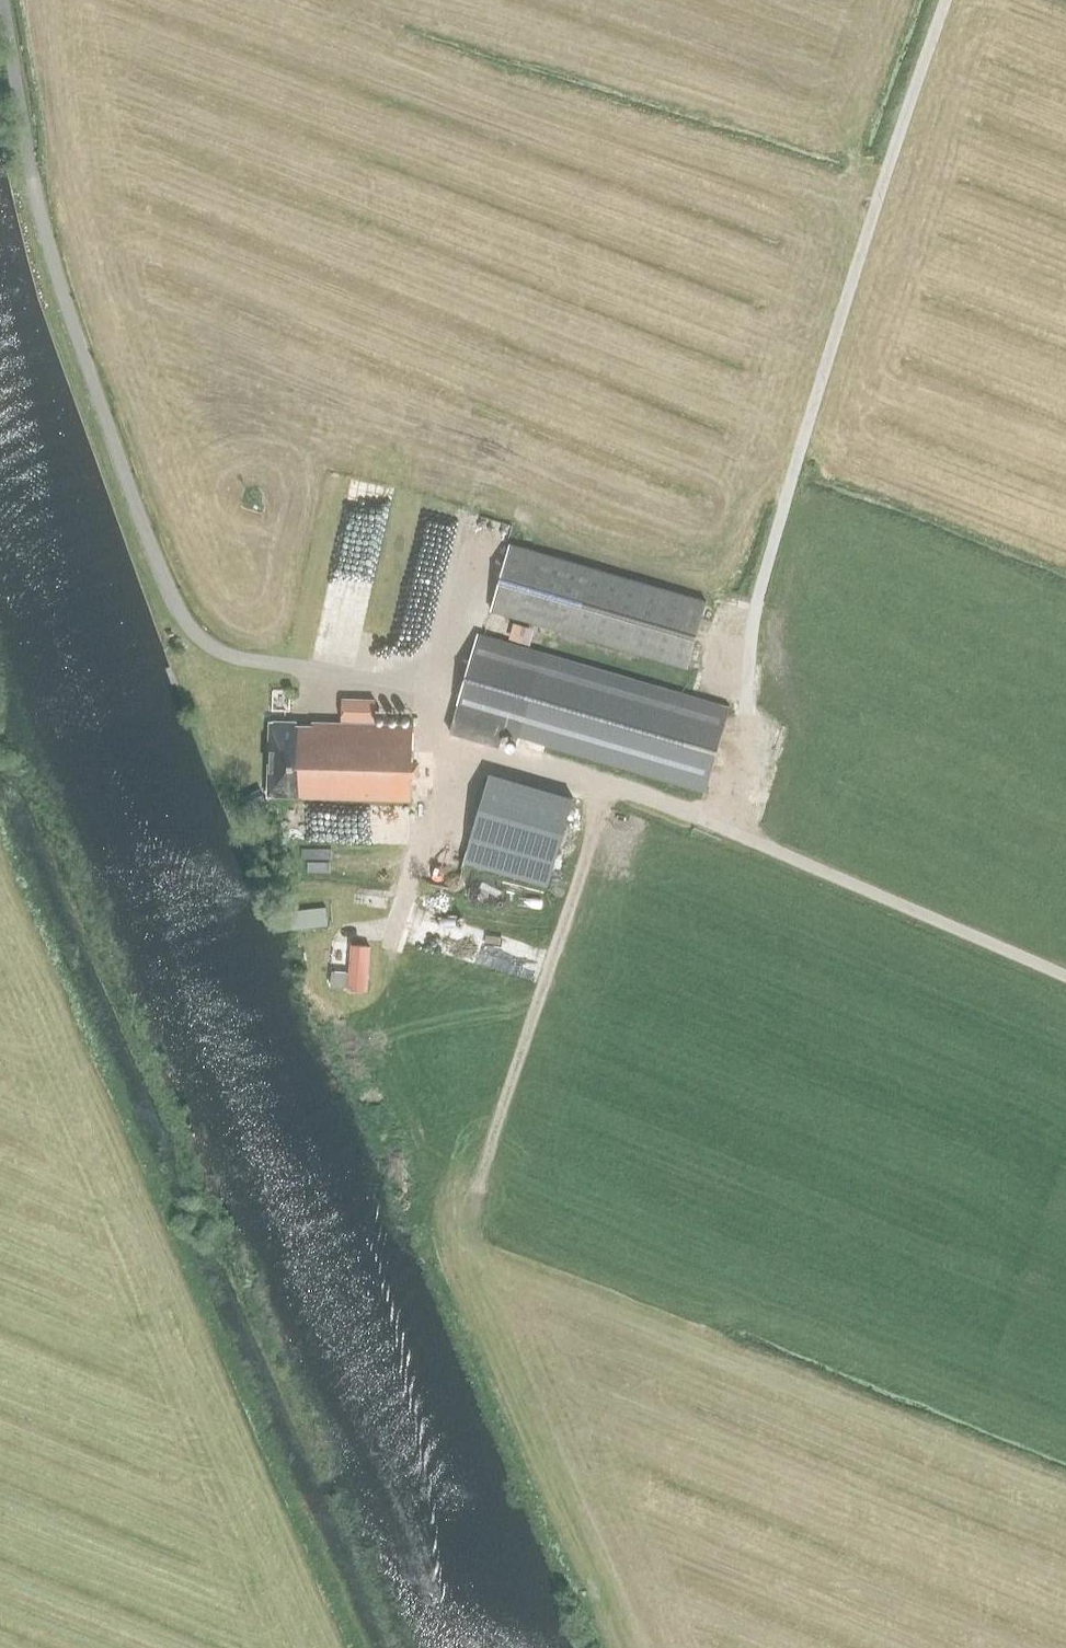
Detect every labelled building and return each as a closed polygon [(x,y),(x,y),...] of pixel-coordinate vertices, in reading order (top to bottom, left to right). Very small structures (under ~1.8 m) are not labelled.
[(509,544),(490,609),(685,666),(705,601),(509,544)] [(514,634),(534,641),(540,625),(520,618),(514,634)] [(705,790),(729,706),(483,635),(472,673),(466,672),(449,732),(498,746),(503,731),(705,790)] [(379,719),(380,696),(347,696),(346,719),(379,719)] [(411,802),(413,725),(313,722),(311,725),(297,725),(297,721),(269,722),(267,797),(411,802)] [(555,884),(561,859),(576,795),(490,774),(469,864),(555,884)] [(295,909),(296,925),(329,924),(328,907),(295,909)] [(421,911),(411,939),(531,978),(541,949),(421,911)] [(351,945),(349,971),(332,970),(331,986),(367,989),(370,946),(351,945)]
